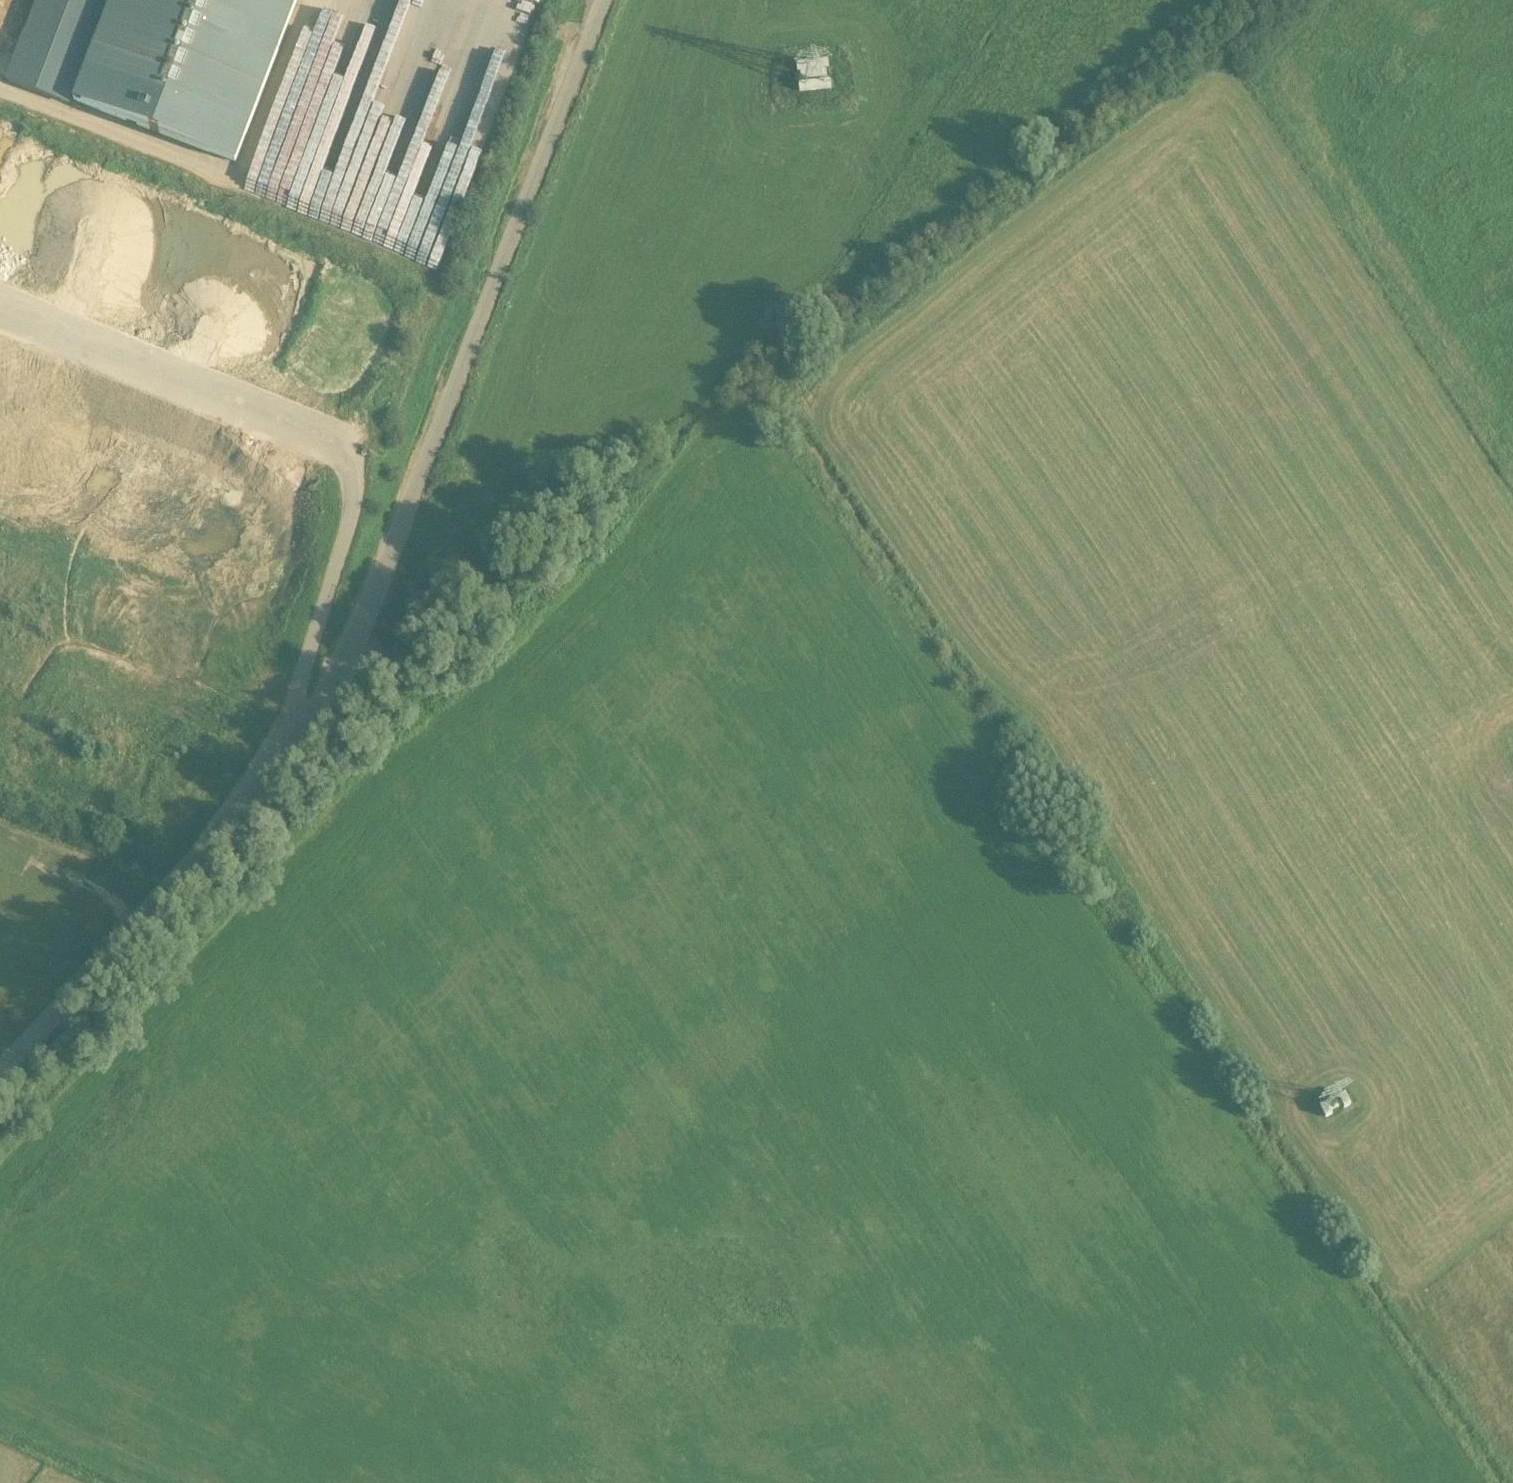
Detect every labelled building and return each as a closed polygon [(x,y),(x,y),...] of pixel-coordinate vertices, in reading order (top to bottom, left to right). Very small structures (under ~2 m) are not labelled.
[(4,81),(70,105),(111,0),(2,0),(0,6),(0,22),(24,30),(4,81)] [(74,101),(233,162),(296,0),(113,0),(74,101)] [(372,51),(366,49),(382,0),(347,0),(333,44),(317,39),(265,200),(294,209),(295,205),(320,213),(372,51)] [(385,182),(443,8),(432,5),(387,141),(370,135),(339,230),(372,241),(391,184),(385,182)] [(468,105),(446,97),(392,252),(438,268),(515,44),(492,36),(468,105)] [(826,89),(827,62),(793,61),(792,89),(826,89)]
